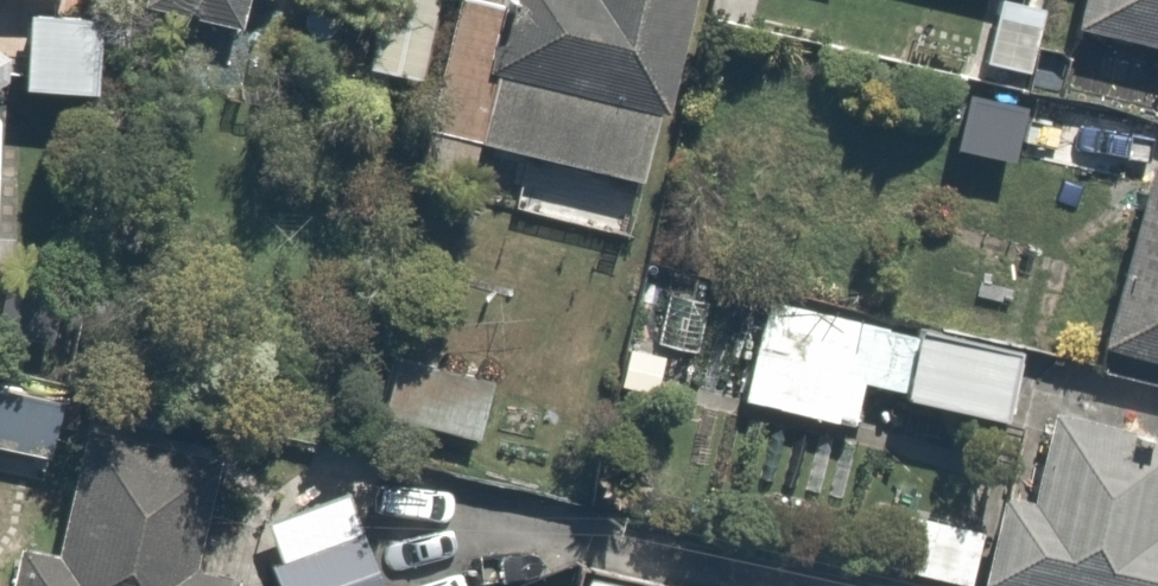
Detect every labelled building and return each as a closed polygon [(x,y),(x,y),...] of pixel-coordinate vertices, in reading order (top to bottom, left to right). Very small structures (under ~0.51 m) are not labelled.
[(26,99),(104,102),(108,0),(30,0),(26,99)] [(244,13),(247,0),(184,0),(244,13)] [(448,0),(376,0),(359,72),(427,88),(448,0)] [(705,0),(507,0),(468,148),(653,197),(705,0)] [(1080,33),(1157,54),(1157,0),(1089,0),(1080,33)] [(959,150),(1018,162),(1029,108),(970,96),(959,150)] [(1157,167),(1107,351),(1157,365),(1157,167)] [(910,328),(758,291),(733,397),(864,429),(874,387),(895,392),(910,328)] [(1020,357),(926,335),(911,403),(1004,425),(1020,357)] [(0,377),(0,449),(43,458),(57,388),(0,377)] [(986,585),(1157,585),(1157,436),(1054,414),(1034,504),(1006,497),(986,585)] [(241,549),(189,538),(209,452),(95,426),(65,555),(10,542),(0,584),(0,585),(233,585),(241,549)] [(259,537),(277,585),(379,585),(351,505),(259,537)] [(976,585),(988,533),(872,506),(859,560),(976,585)]
